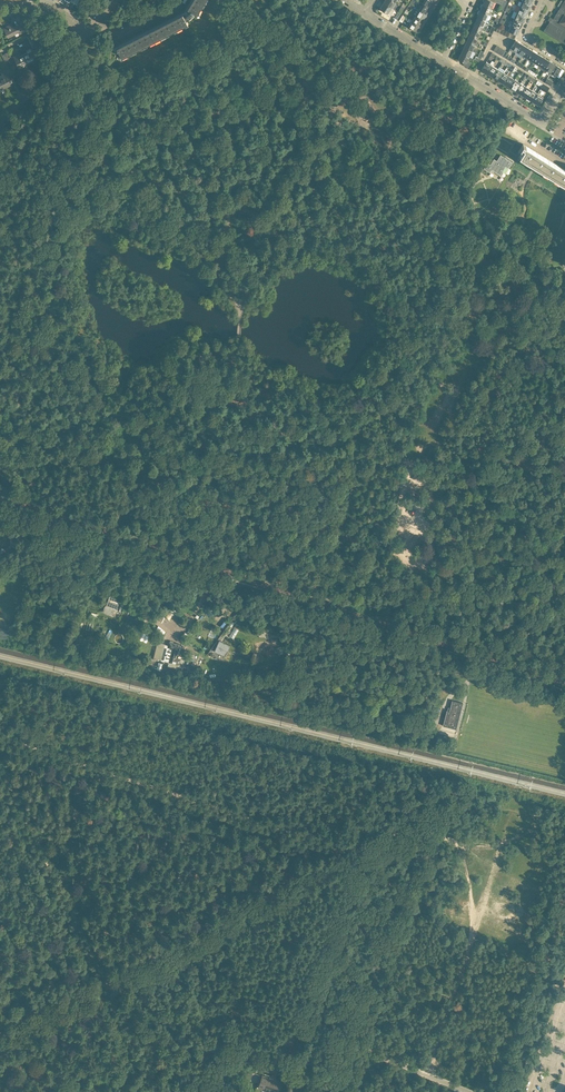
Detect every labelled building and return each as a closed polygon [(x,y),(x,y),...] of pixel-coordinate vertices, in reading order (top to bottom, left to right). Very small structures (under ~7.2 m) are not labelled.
[(188,8),(188,9),(187,8),(183,11),(184,12),(183,12),(182,11),(116,45),(120,52),(119,53),(120,55),(121,58),(139,49),(170,33),(189,24),(188,22),(186,19),(194,12),(197,13),(205,0),(192,0),(188,8)] [(434,3),(430,0),(425,0),(423,3),(431,8),(434,3)] [(522,0),(519,6),(528,10),(531,4),(522,0)] [(560,8),(559,10),(558,10),(551,22),(550,21),(547,25),(547,26),(544,31),(552,36),(558,40),(564,44),(564,0),(560,8)] [(422,6),(419,9),(427,14),(431,8),(423,3),(420,2),(419,4),(422,6)] [(394,9),(391,7),(383,3),(380,8),(388,13),(388,14),(390,16),(391,15),(394,9)] [(492,8),(489,7),(483,4),(481,4),(480,7),(481,8),(480,10),(489,14),(489,13),(492,8)] [(525,16),(528,10),(519,6),(517,12),(525,16)] [(417,8),(413,13),(416,15),(424,20),(427,14),(419,9),(417,8)] [(478,16),(486,20),(489,14),(480,10),(479,10),(477,13),(479,14),(478,16)] [(517,12),(514,18),(523,22),(524,22),(525,19),(524,18),(525,16),(517,12)] [(416,15),(412,20),(420,25),(424,20),(416,15)] [(483,26),(486,20),(478,16),(475,22),(483,26)] [(409,26),(417,31),(420,25),(412,20),(409,18),(408,21),(411,23),(409,26)] [(514,18),(511,24),(520,28),(523,22),(514,18)] [(475,22),(472,28),(480,32),(483,26),(475,22)] [(12,23),(4,28),(8,35),(8,37),(12,35),(18,32),(19,34),(20,33),(25,31),(21,23),(14,27),(12,23)] [(509,23),(508,26),(510,27),(508,30),(510,31),(513,33),(516,34),(517,34),(520,28),(511,24),(509,23)] [(469,34),(478,38),(480,32),(472,28),(470,28),(469,31),(470,32),(469,34)] [(46,41),(41,30),(40,29),(30,34),(32,37),(37,46),(38,48),(47,43),(45,41),(46,41)] [(469,34),(467,40),(475,44),(479,46),(480,44),(476,42),(478,38),(469,34)] [(37,46),(32,37),(28,39),(29,39),(30,41),(33,48),(37,46)] [(475,44),(467,40),(464,47),(472,50),(476,52),(477,50),(473,48),(475,44)] [(515,53),(516,51),(521,43),(515,40),(510,49),(515,53)] [(516,51),(522,55),(527,47),(521,43),(516,51)] [(461,53),(469,56),(472,50),(464,47),(462,47),(461,49),(462,51),(461,53)] [(522,55),(528,58),(533,50),(527,47),(522,55)] [(27,52),(24,54),(28,63),(37,58),(36,56),(35,55),(31,48),(26,50),(27,52)] [(528,58),(534,62),(538,54),(533,50),(528,58)] [(13,58),(12,59),(9,52),(5,53),(8,60),(9,60),(13,68),(17,66),(13,58)] [(465,62),(464,65),(471,68),(473,63),(468,60),(469,56),(461,53),(458,59),(462,61),(463,61),(465,62)] [(20,67),(28,63),(24,54),(20,56),(19,54),(14,56),(20,67)] [(534,62),(532,64),(534,65),(534,66),(537,68),(538,67),(544,57),(538,54),(534,62)] [(544,57),(538,67),(544,71),(544,70),(550,61),(544,57)] [(490,64),(486,62),(481,70),(487,73),(492,65),(494,62),(492,61),(490,64)] [(550,61),(544,70),(546,72),(547,70),(550,72),(555,64),(550,61)] [(561,68),(555,64),(550,72),(549,74),(552,76),(553,74),(556,76),(561,68)] [(492,65),(487,73),(489,75),(493,77),(498,69),(492,65)] [(498,69),(493,77),(498,80),(503,72),(505,70),(499,67),(498,69)] [(0,79),(4,87),(13,83),(12,81),(12,79),(11,80),(9,75),(12,74),(10,68),(2,72),(4,77),(0,79)] [(499,80),(498,82),(501,84),(502,82),(504,84),(509,76),(511,72),(509,71),(507,74),(503,72),(498,80),(499,80)] [(510,87),(515,79),(509,76),(504,84),(510,87)] [(513,90),(516,91),(520,83),(515,79),(510,87),(509,89),(513,91),(513,90)] [(516,91),(521,94),(526,86),(520,83),(516,91)] [(547,91),(549,87),(543,84),(540,88),(546,92),(547,91)] [(521,94),(527,98),(532,90),(526,86),(521,94)] [(527,98),(533,101),(537,93),(532,90),(527,98)] [(444,92),(442,99),(455,103),(458,97),(444,92)] [(543,97),(537,93),(533,101),(532,103),(535,105),(536,104),(538,105),(543,97)] [(450,122),(435,117),(431,127),(447,133),(450,122)] [(518,158),(564,187),(564,170),(523,144),(518,151),(521,153),(518,158)] [(500,155),(491,170),(500,175),(506,167),(508,168),(512,162),(500,155)] [(112,597),(108,608),(118,611),(122,600),(112,597)] [(229,618),(226,616),(220,624),(224,626),(229,618)] [(138,639),(147,642),(150,633),(141,630),(138,639)] [(114,635),(105,632),(102,639),(111,642),(114,635)] [(219,640),(214,650),(225,655),(230,645),(219,640)] [(176,657),(180,644),(169,641),(168,647),(164,646),(161,660),(179,664),(180,658),(176,657)] [(447,710),(443,725),(456,729),(463,703),(452,700),(450,710),(447,710)] [(280,1086),(280,1085),(281,1081),(266,1076),(266,1077),(262,1075),(261,1081),(258,1088),(269,1091),(278,1091),(280,1086)]
